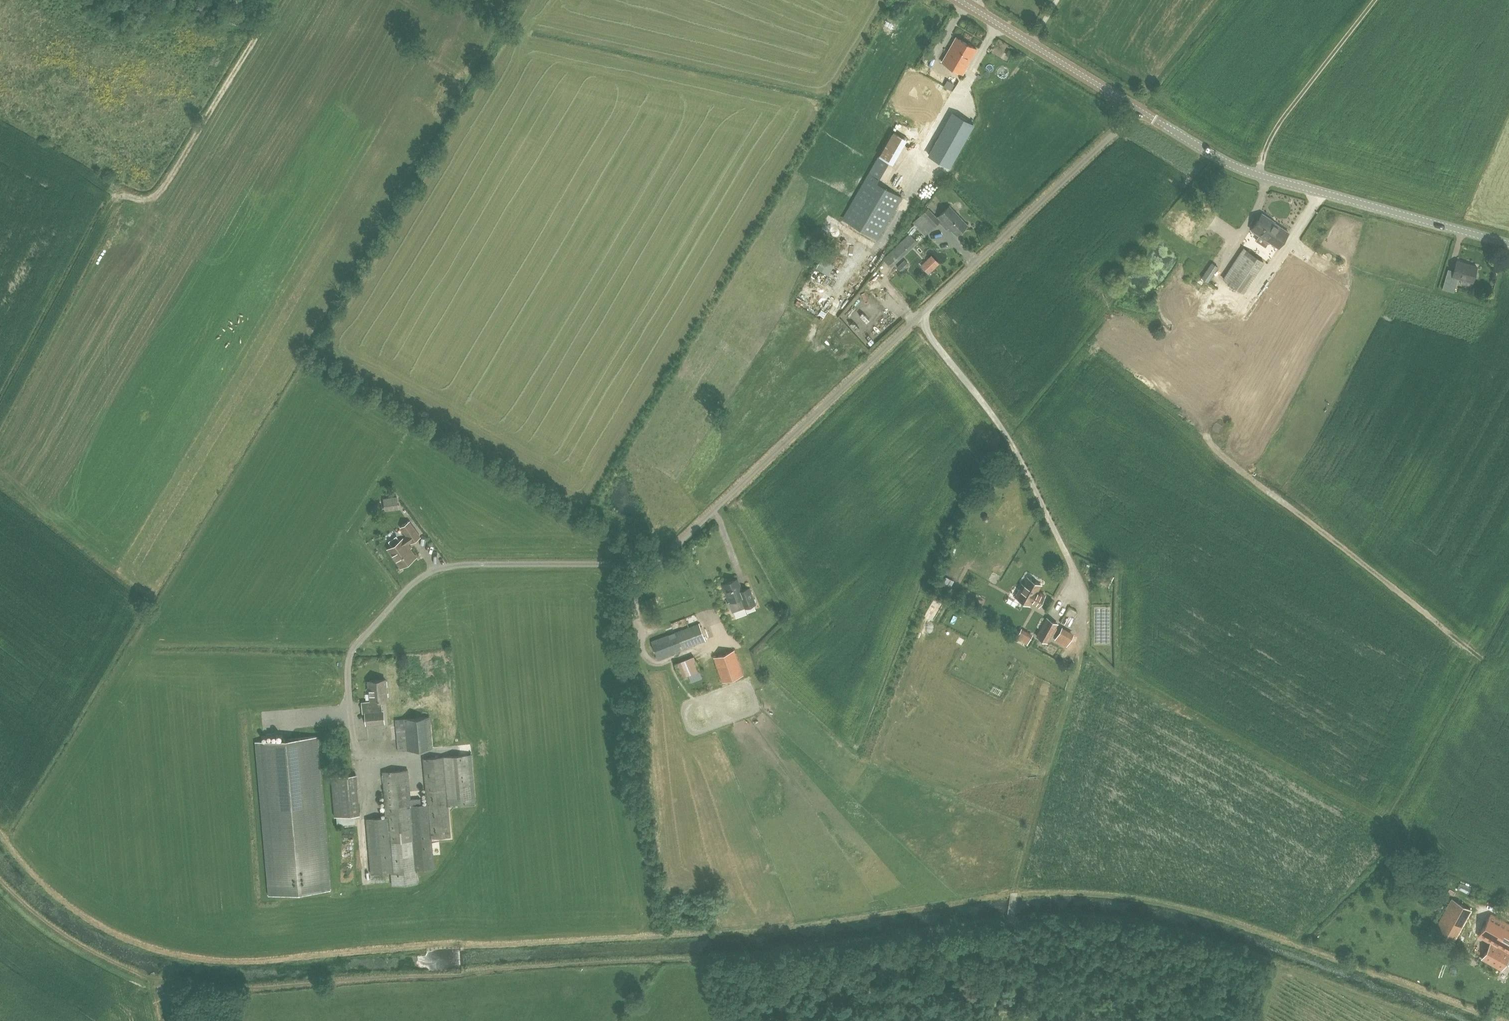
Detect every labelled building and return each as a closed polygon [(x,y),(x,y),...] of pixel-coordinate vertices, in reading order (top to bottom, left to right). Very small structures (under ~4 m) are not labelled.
[(963,73),(977,49),(956,37),(942,61),(963,73)] [(933,57),(939,59),(943,49),(938,47),(933,57)] [(937,76),(939,71),(925,63),(922,68),(937,76)] [(928,90),(950,103),(957,91),(941,81),(945,75),(940,72),(928,90)] [(974,124),(953,112),(929,155),(949,166),(974,124)] [(890,158),(896,162),(911,137),(905,134),(890,158)] [(880,156),(879,155),(867,176),(877,182),(889,161),(880,156)] [(867,176),(842,217),(879,238),(902,196),(877,182),(867,176)] [(908,213),(914,203),(909,200),(903,209),(908,213)] [(956,234),(967,224),(950,205),(937,217),(928,207),(912,222),(914,224),(913,226),(915,228),(916,227),(924,236),(939,221),(946,229),(949,226),(956,234)] [(1271,219),(1262,213),(1251,229),(1278,247),(1289,232),(1270,219),(1271,219)] [(908,233),(909,232),(911,235),(916,229),(915,228),(913,226),(912,225),(907,232),(908,233)] [(908,233),(882,259),(891,268),(917,242),(911,235),(909,232),(908,233)] [(841,249),(845,245),(839,240),(835,244),(841,249)] [(1263,261),(1244,248),(1223,278),(1243,291),(1263,261)] [(904,260),(897,267),(902,271),(909,264),(904,260)] [(928,273),(934,268),(927,260),(921,265),(928,273)] [(1454,270),(1448,268),(1442,288),(1454,291),(1458,277),(1473,281),(1477,266),(1457,260),(1454,270)] [(1218,267),(1212,263),(1202,277),(1208,281),(1218,267)] [(1000,467),(1004,474),(1010,471),(1006,463),(1000,467)] [(401,566),(410,560),(416,556),(406,543),(411,540),(412,541),(419,536),(409,521),(402,526),(408,535),(403,538),(389,548),(401,566)] [(1103,581),(1108,572),(1104,570),(1099,579),(1103,581)] [(1015,596),(1023,601),(1029,604),(1031,601),(1039,606),(1045,595),(1037,591),(1041,584),(1028,577),(1023,584),(1022,584),(1019,589),(1020,590),(1017,594),(1017,593),(1015,596)] [(723,584),(730,601),(728,602),(732,612),(745,607),(755,603),(749,587),(742,590),(737,579),(723,584)] [(1047,618),(1037,636),(1047,641),(1057,623),(1047,618)] [(699,622),(674,631),(681,650),(706,640),(699,622)] [(1032,635),(1021,629),(1016,637),(1027,643),(1032,635)] [(1057,639),(1068,645),(1073,636),(1062,630),(1057,639)] [(674,631),(652,639),(658,658),(681,650),(674,631)] [(743,675),(738,661),(734,650),(714,657),(722,682),(743,675)] [(694,656),(675,662),(681,678),(699,670),(694,656)] [(372,708),(383,707),(382,699),(387,698),(385,678),(369,680),(371,700),(372,708)] [(383,710),(365,712),(366,724),(384,722),(383,710)] [(397,750),(433,747),(430,716),(395,719),(397,750)] [(268,895),(330,890),(317,735),(256,740),(268,895)] [(471,754),(443,756),(448,805),(475,802),(471,754)] [(443,756),(423,758),(427,798),(431,837),(450,836),(448,805),(443,756)] [(409,769),(383,771),(386,816),(390,871),(391,885),(417,883),(416,869),(411,798),(409,769)] [(356,773),(331,775),(334,815),(359,813),(356,773)] [(432,839),(427,803),(422,803),(421,797),(411,798),(416,869),(434,867),(432,839)] [(386,816),(366,818),(370,873),(390,871),(386,816)] [(1451,901),(1448,907),(1466,917),(1471,909),(1452,899),(1451,901)] [(1479,936),(1491,942),(1482,958),(1501,969),(1508,955),(1508,924),(1491,914),(1479,936)] [(1435,930),(1434,931),(1453,942),(1458,932),(1439,921),(1435,930)]
